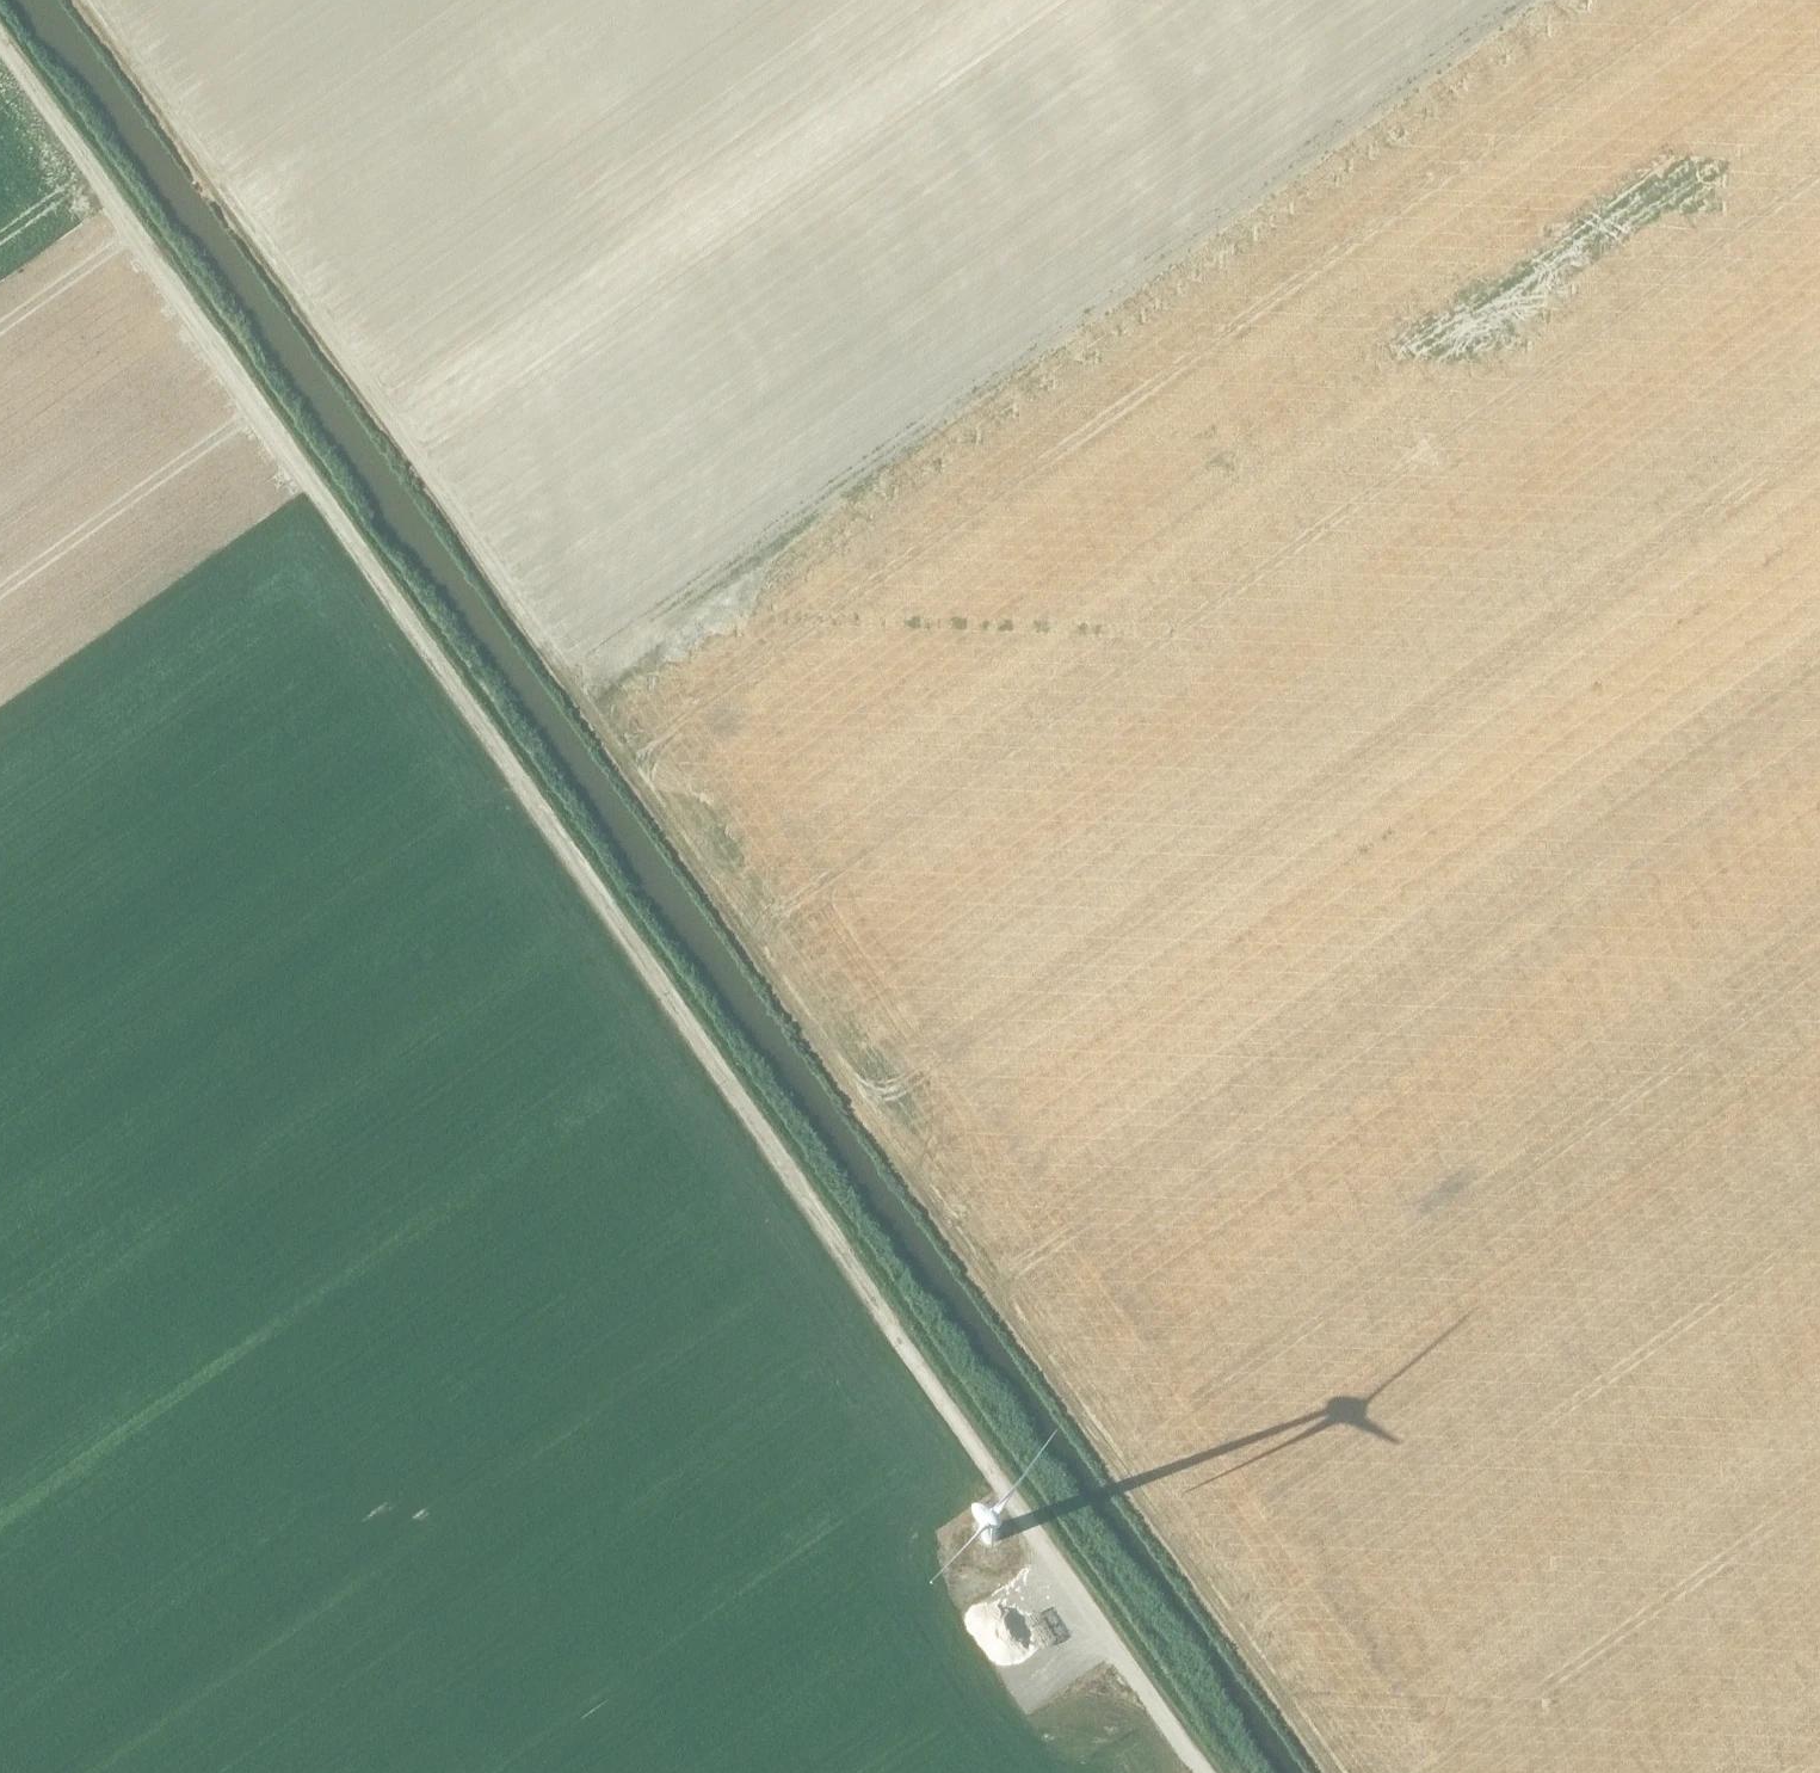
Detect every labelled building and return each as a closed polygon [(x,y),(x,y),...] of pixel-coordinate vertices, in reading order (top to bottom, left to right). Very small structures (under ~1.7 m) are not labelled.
[(991,1544),(992,1544),(993,1544),(994,1543),(995,1543),(996,1542),(997,1542),(997,1541),(998,1541),(998,1540),(999,1540),(999,1539),(999,1538),(999,1537),(1000,1536),(1000,1535),(1000,1534),(999,1533),(999,1532),(999,1531),(998,1531),(998,1530),(997,1530),(997,1529),(996,1529),(995,1528),(994,1528),(993,1527),(992,1527),(991,1527),(990,1527),(989,1527),(988,1528),(987,1528),(987,1529),(986,1529),(985,1530),(985,1531),(984,1531),(984,1532),(984,1533),(983,1533),(983,1534),(983,1535),(983,1536),(983,1537),(983,1538),(984,1538),(984,1539),(984,1540),(985,1540),(985,1541),(986,1542),(987,1542),(987,1543),(988,1543),(989,1543),(990,1544),(991,1544)]
